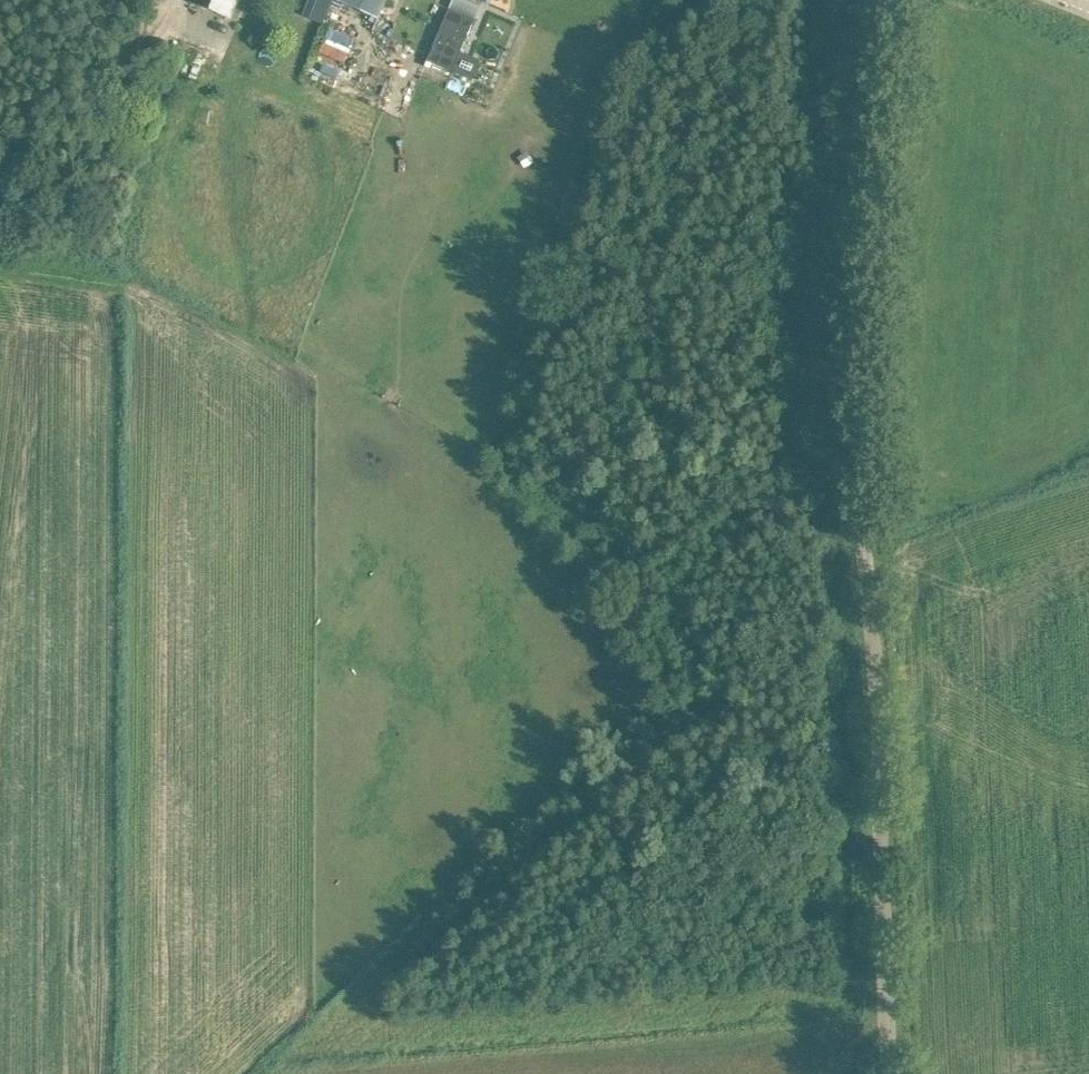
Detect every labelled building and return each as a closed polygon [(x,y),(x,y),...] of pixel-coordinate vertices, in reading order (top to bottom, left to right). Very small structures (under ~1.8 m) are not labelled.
[(189,2),(229,19),(237,0),(190,0),(189,2)] [(378,19),(386,0),(337,0),(378,19)] [(449,9),(425,66),(430,68),(432,64),(452,72),(474,20),(449,9)]
